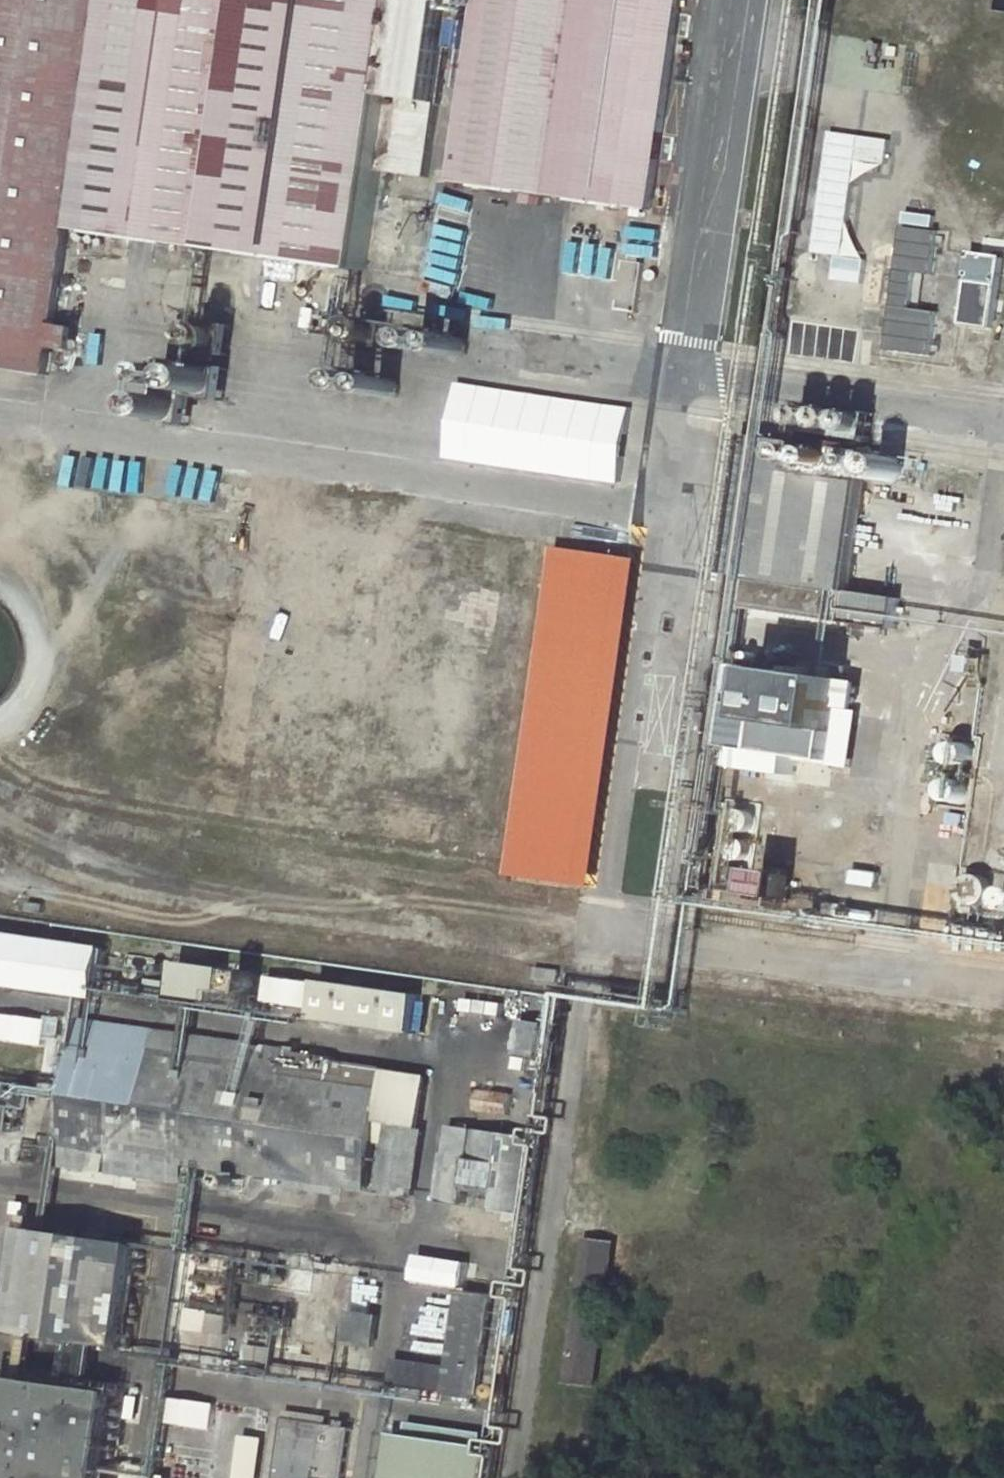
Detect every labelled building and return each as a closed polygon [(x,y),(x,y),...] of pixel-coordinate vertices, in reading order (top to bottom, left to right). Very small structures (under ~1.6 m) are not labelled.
[(37,362),(40,342),(43,318),(56,220),(100,226),(146,231),(248,244),(246,263),(276,267),(279,248),(409,264),(419,192),(363,184),(368,161),(422,168),(446,0),(0,0),(0,357),(37,362)] [(445,172),(645,198),(670,0),(467,0),(445,172)] [(846,269),(859,123),(828,120),(815,267),(846,269)] [(94,269),(140,275),(146,231),(100,226),(94,269)] [(933,357),(938,312),(926,311),(936,231),(903,227),(888,352),(933,357)] [(1002,258),(971,254),(961,325),(991,330),(1002,258)] [(67,320),(43,318),(40,342),(65,345),(67,320)] [(189,344),(220,348),(223,321),(193,319),(189,344)] [(427,339),(428,337),(429,336),(430,332),(430,330),(429,328),(426,325),(424,325),(420,325),(416,328),(415,332),(415,334),(417,337),(419,339),(423,340),(427,339)] [(451,345),(455,341),(455,340),(456,336),(455,333),(453,331),(450,329),(444,329),(441,331),(440,333),(439,336),(439,340),(441,342),(444,345),(448,345),(451,345)] [(158,355),(150,415),(182,419),(186,388),(215,393),(218,361),(158,355)] [(352,383),(355,384),(356,383),(360,381),(361,379),(362,374),(361,371),(359,368),(356,367),(352,367),(348,370),(346,372),(345,376),(346,379),(349,382),(352,383)] [(374,383),(377,385),(378,386),(382,386),(384,384),(386,383),(387,379),(386,375),(384,372),(382,371),(379,370),(376,371),(373,375),(372,378),(372,381),(374,383)] [(731,578),(753,440),(721,437),(702,574),(731,578)] [(731,578),(726,610),(869,626),(872,594),(824,589),(843,449),(753,440),(731,578)] [(863,457),(857,458),(855,459),(853,462),(851,466),(851,472),(853,476),(855,479),(860,481),(864,481),(870,479),(873,477),(875,473),(875,469),(874,463),(872,460),(867,457),(863,457)] [(540,555),(490,879),(558,890),(608,565),(540,555)] [(966,645),(963,670),(978,671),(980,646),(966,645)] [(820,680),(722,666),(710,741),(811,755),(820,680)] [(938,731),(926,803),(967,809),(978,736),(938,731)] [(730,895),(741,807),(706,804),(695,892),(730,895)] [(1003,928),(1003,872),(953,865),(945,919),(1003,928)] [(859,873),(833,869),(831,885),(857,889),(859,873)] [(770,880),(745,877),(742,898),(768,900),(770,880)] [(23,902),(6,899),(4,910),(21,912),(23,902)] [(810,922),(857,929),(860,909),(813,903),(810,922)] [(100,993),(106,950),(0,937),(0,980),(100,993)] [(132,954),(128,985),(149,989),(151,978),(172,980),(174,960),(132,954)] [(222,968),(184,962),(178,998),(218,1001),(222,968)] [(248,990),(252,989),(253,988),(256,985),(258,982),(258,979),(257,973),(254,969),(250,968),(247,967),(242,969),(238,973),(236,976),(236,981),(238,985),(241,988),(245,990),(248,990)] [(543,985),(545,969),(519,967),(517,982),(543,985)] [(418,995),(319,983),(313,1016),(413,1030),(418,995)] [(50,1020),(0,1009),(0,1038),(43,1048),(50,1020)] [(191,1162),(369,1187),(387,1066),(337,1061),(338,1055),(83,1021),(64,1145),(191,1162)] [(542,1058),(546,1026),(522,1022),(517,1054),(542,1058)] [(483,1116),(516,1121),(519,1099),(488,1096),(483,1116)] [(416,1193),(425,1129),(392,1124),(383,1189),(416,1193)] [(532,1136),(451,1124),(440,1197),(467,1200),(469,1182),(499,1186),(496,1205),(522,1208),(532,1136)] [(191,1162),(64,1145),(62,1161),(190,1181),(191,1162)] [(26,1237),(13,1329),(125,1345),(139,1250),(26,1237)] [(589,1237),(567,1379),(591,1382),(611,1240),(589,1237)] [(410,1278),(464,1289),(470,1261),(416,1250),(410,1278)] [(233,1307),(239,1262),(198,1256),(191,1302),(233,1307)] [(258,1287),(286,1292),(290,1269),(262,1266),(258,1287)] [(479,1395),(491,1300),(466,1297),(455,1367),(398,1361),(395,1384),(479,1395)] [(512,1350),(518,1312),(519,1303),(510,1301),(504,1349),(512,1350)] [(353,1316),(349,1341),(374,1346),(378,1320),(353,1316)] [(281,1321),(255,1317),(251,1343),(277,1346),(281,1321)] [(277,1346),(251,1343),(248,1362),(274,1366),(277,1346)] [(118,1397),(6,1383),(0,1426),(0,1477),(107,1477),(118,1397)] [(175,1399),(174,1425),(214,1427),(215,1400),(175,1399)] [(326,1428),(288,1423),(280,1477),(319,1477),(326,1428)] [(354,1431),(330,1428),(324,1477),(347,1477),(354,1431)] [(235,1477),(260,1477),(267,1437),(243,1433),(235,1477)] [(497,1454),(397,1439),(391,1477),(493,1477),(497,1454)]
